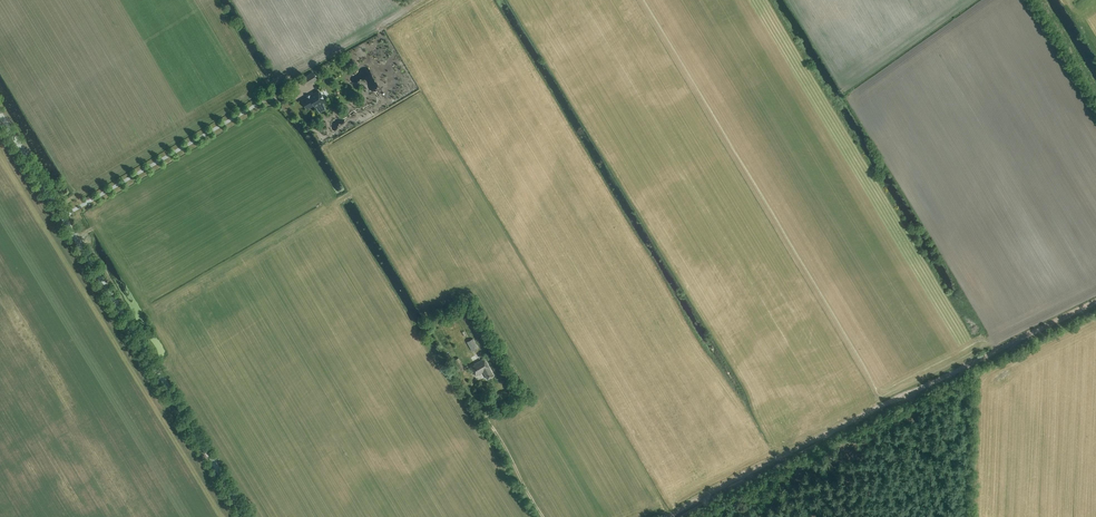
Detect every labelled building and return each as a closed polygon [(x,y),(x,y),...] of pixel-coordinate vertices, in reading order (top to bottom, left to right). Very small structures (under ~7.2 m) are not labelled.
[(314,74),(304,80),(308,86),(317,80),(314,74)] [(307,110),(313,105),(315,108),(324,102),(322,99),(323,98),(320,94),(318,91),(310,96),(309,96),(306,97),(307,98),(301,101),(307,110)] [(478,348),(473,339),(467,342),(472,351),(478,348)] [(461,362),(459,357),(454,360),(455,361),(451,362),(453,365),(453,366),(456,372),(465,368),(461,362)] [(487,379),(494,376),(490,368),(484,358),(474,364),(475,365),(471,367),(476,376),(483,372),(487,379)]
